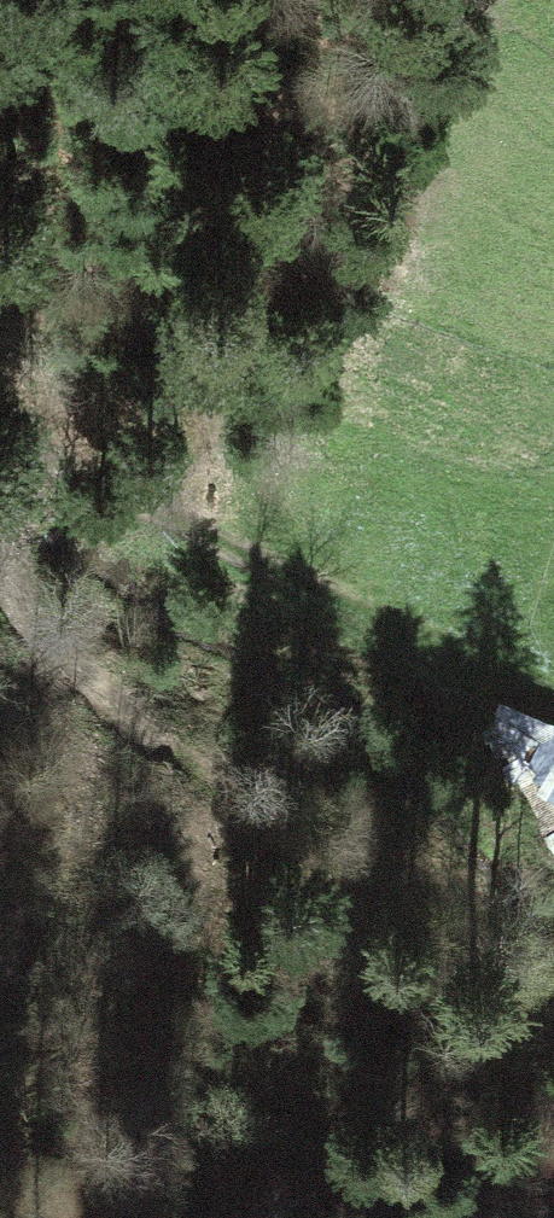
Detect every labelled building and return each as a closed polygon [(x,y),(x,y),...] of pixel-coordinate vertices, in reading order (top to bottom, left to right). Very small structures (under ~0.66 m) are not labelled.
[(485,746),(553,778),(553,714),(510,693),(485,746)] [(532,835),(553,846),(553,788),(532,835)]
